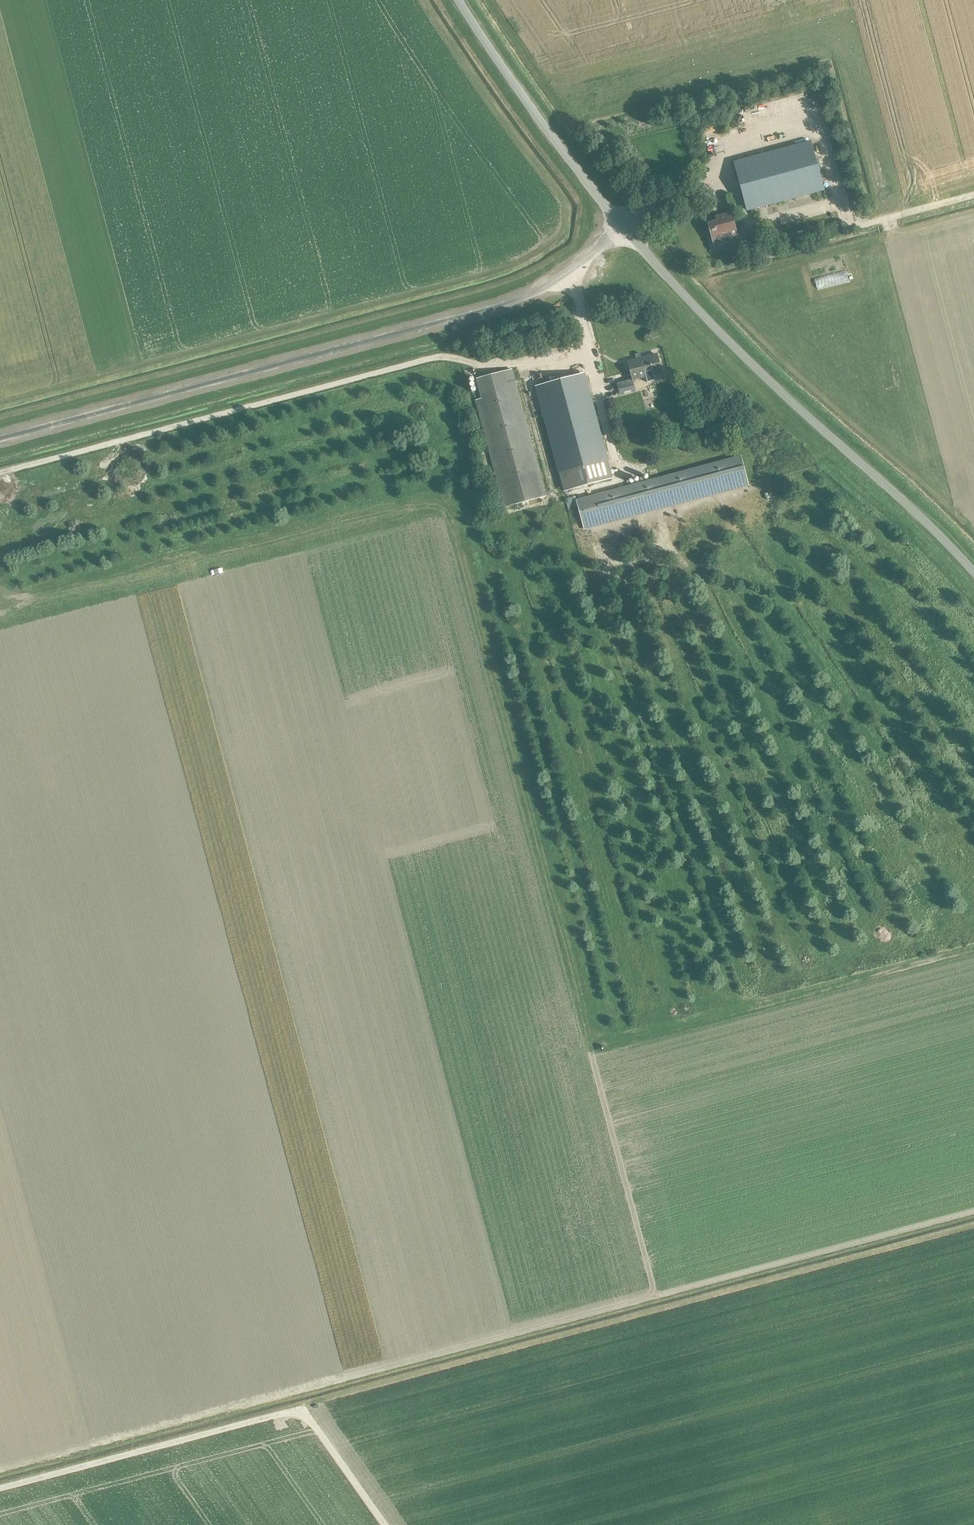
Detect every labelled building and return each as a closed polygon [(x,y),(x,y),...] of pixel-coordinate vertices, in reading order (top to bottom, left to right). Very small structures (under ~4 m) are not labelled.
[(720,124),(701,129),(703,134),(722,129),(720,124)] [(810,142),(735,163),(747,210),(823,189),(810,142)] [(654,155),(649,160),(654,165),(659,160),(654,155)] [(711,199),(705,199),(705,209),(700,210),(700,213),(712,213),(711,199)] [(741,248),(731,212),(719,215),(720,220),(707,223),(714,246),(723,244),(725,252),(741,248)] [(498,340),(500,347),(521,341),(520,334),(498,340)] [(628,363),(632,379),(645,376),(647,382),(655,380),(653,374),(662,371),(657,355),(628,363)] [(476,400),(506,507),(546,496),(511,370),(477,379),(482,398),(476,400)] [(584,374),(537,387),(565,491),(612,478),(584,374)] [(632,379),(617,384),(619,393),(635,389),(632,379)] [(647,409),(656,406),(653,398),(644,401),(647,409)] [(741,456),(576,501),(584,529),(749,485),(741,456)]
